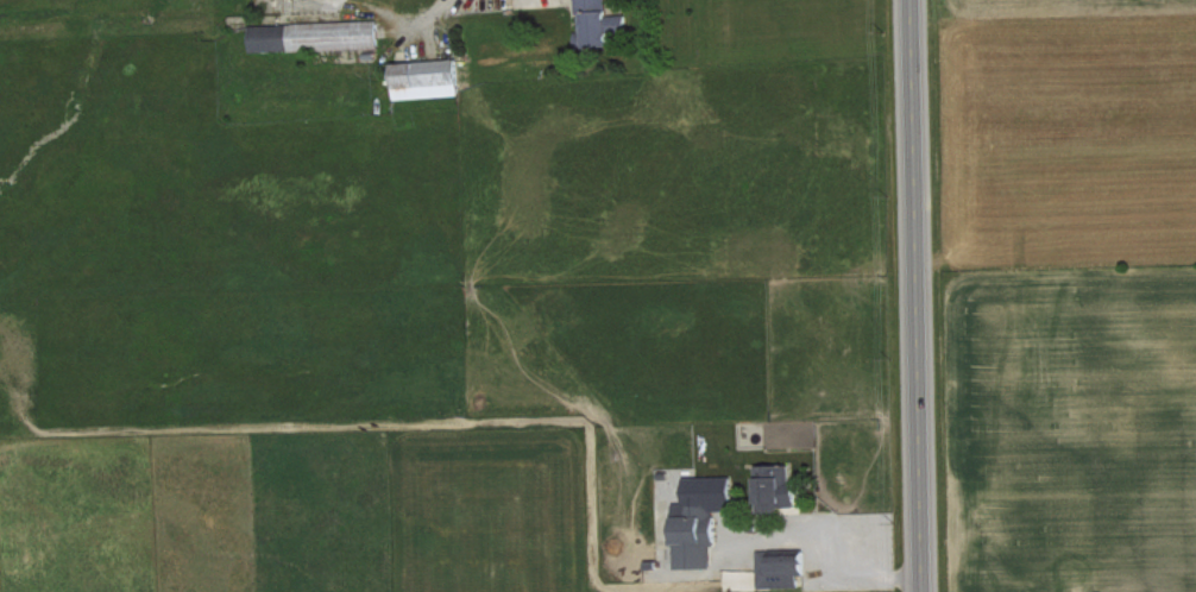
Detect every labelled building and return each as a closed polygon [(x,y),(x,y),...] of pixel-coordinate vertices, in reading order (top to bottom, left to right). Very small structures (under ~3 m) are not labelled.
[(577,48),(608,47),(608,30),(625,29),(625,13),(606,14),(606,0),(576,0),(577,48)] [(377,47),(376,19),(249,23),(250,51),(377,47)] [(391,61),(392,98),(458,95),(456,58),(391,61)] [(755,462),(756,506),(793,506),(791,461),(755,462)] [(683,476),(683,501),(673,501),(674,566),(713,565),(712,509),(731,509),(730,475),(683,476)]
